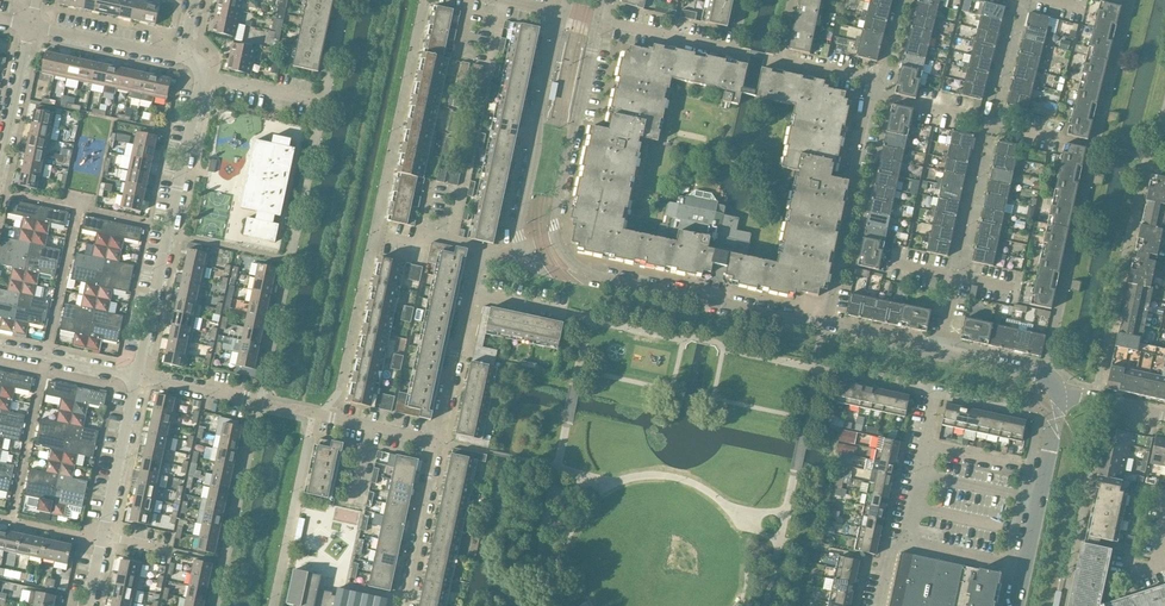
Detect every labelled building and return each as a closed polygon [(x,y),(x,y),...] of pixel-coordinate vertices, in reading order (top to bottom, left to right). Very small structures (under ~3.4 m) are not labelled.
[(72,7),(84,10),(86,0),(73,0),(72,7)] [(84,10),(96,12),(98,0),(86,0),(84,10)] [(96,12),(107,15),(111,0),(98,0),(96,12)] [(107,15),(119,17),(123,0),(111,0),(107,15)] [(133,0),(123,0),(119,17),(131,20),(135,1),(133,0)] [(219,1),(218,1),(217,5),(218,6),(218,7),(240,12),(243,0),(219,0),(219,1)] [(331,0),(307,0),(303,19),(329,24),(330,16),(335,18),(337,9),(332,8),(334,1),(331,0)] [(621,4),(643,10),(646,0),(622,0),(621,4)] [(705,23),(727,28),(732,3),(716,0),(710,0),(705,23)] [(794,23),(815,27),(821,1),(817,0),(799,0),(794,23)] [(869,4),(890,9),(892,0),(870,0),(869,4)] [(147,3),(135,1),(131,20),(143,22),(147,3)] [(917,1),(914,15),(935,20),(937,12),(941,13),(942,8),(917,1)] [(1100,2),(1093,29),(1114,34),(1120,8),(1100,2)] [(160,6),(147,3),(143,22),(156,25),(160,6)] [(1001,22),(1005,8),(984,3),(982,11),(977,10),(977,11),(976,15),(1001,22)] [(890,9),(869,4),(867,12),(863,11),(862,16),(887,22),(890,9)] [(283,21),(286,8),(277,6),(274,19),(283,21)] [(460,12),(433,6),(431,18),(451,23),(452,16),(459,17),(460,12)] [(668,15),(669,10),(669,9),(656,6),(655,12),(668,15)] [(240,12),(218,7),(218,8),(217,8),(216,12),(217,13),(215,19),(237,24),(240,12)] [(697,13),(682,10),(680,18),(695,21),(697,13)] [(1029,13),(1025,27),(1051,33),(1052,28),(1048,27),(1050,18),(1029,13)] [(914,15),(911,28),(936,34),(937,29),(933,28),(935,20),(914,15)] [(998,35),(1001,22),(976,15),(975,19),(975,20),(979,22),(977,30),(998,35)] [(887,22),(862,16),(860,21),(864,22),(862,30),(883,35),(887,22)] [(451,23),(431,18),(428,30),(455,36),(456,31),(449,29),(451,23)] [(215,19),(215,20),(214,26),(213,26),(212,30),(213,31),(212,32),(235,37),(237,24),(215,19)] [(329,24),(303,19),(298,42),(323,48),(325,40),(330,41),(332,33),(327,32),(329,24)] [(794,23),(788,50),(809,55),(815,27),(794,23)] [(518,24),(512,49),(535,53),(540,29),(518,24)] [(1051,33),(1025,27),(1022,40),(1043,45),(1045,37),(1049,38),(1051,33)] [(911,28),(907,41),(928,46),(930,38),(934,39),(936,34),(911,28)] [(1093,29),(1086,56),(1107,61),(1114,34),(1093,29)] [(455,36),(428,30),(426,42),(446,46),(447,40),(454,41),(455,36)] [(883,35),(862,30),(860,38),(856,37),(855,42),(880,48),(883,35)] [(998,35),(977,30),(975,38),(971,37),(970,42),(995,48),(998,35)] [(1043,45),(1022,40),(1019,53),(1044,60),(1045,54),(1041,53),(1043,45)] [(926,54),(928,46),(907,41),(904,54),(929,61),(930,55),(926,54)] [(323,48),(298,42),(293,67),(318,72),(320,64),(325,65),(327,57),(322,56),(323,48)] [(446,46),(426,42),(423,54),(445,59),(450,60),(451,55),(444,53),(446,46)] [(880,48),(855,42),(854,47),(858,48),(855,57),(876,62),(880,48)] [(995,48),(970,42),(968,47),(972,48),(970,56),(991,61),(995,48)] [(255,49),(233,44),(233,46),(232,45),(231,50),(232,50),(230,57),(252,62),(255,49)] [(824,44),(821,57),(827,58),(830,46),(824,44)] [(639,155),(641,145),(639,144),(640,138),(658,142),(660,132),(658,131),(660,120),(662,120),(667,101),(664,100),(667,89),(669,90),(671,79),(725,91),(722,101),(723,102),(738,106),(739,105),(747,66),(737,63),(737,66),(725,63),(726,61),(706,57),(706,59),(695,57),(695,54),(676,50),(675,53),(664,50),(664,48),(654,46),(653,52),(630,47),(628,54),(625,53),(624,59),(621,59),(617,78),(619,79),(617,90),(615,90),(610,109),(613,110),(612,115),(609,114),(607,124),(610,124),(608,131),(591,127),(588,137),(591,137),(588,149),(586,149),(582,168),(584,168),(582,180),(579,179),(575,198),(578,199),(575,210),(573,210),(570,220),(576,221),(571,244),(578,246),(577,249),(584,251),(583,253),(602,257),(603,255),(615,257),(614,259),(634,264),(634,261),(646,264),(645,266),(655,268),(664,270),(665,268),(677,270),(676,273),(695,277),(696,275),(702,276),(703,272),(710,274),(733,279),(732,282),(738,284),(738,286),(757,290),(757,288),(769,290),(768,292),(787,297),(788,294),(794,296),(795,292),(818,297),(819,290),(823,291),(824,284),(827,284),(831,265),(829,265),(831,253),(833,254),(837,235),(835,234),(838,223),(840,223),(844,204),(842,204),(844,192),(846,192),(849,182),(831,178),(832,172),(835,173),(837,164),(834,163),(836,157),(838,158),(842,139),(840,138),(842,127),(844,127),(849,108),(846,108),(848,101),(844,100),(846,93),(823,88),(824,82),(814,80),(813,82),(802,80),(803,78),(783,73),(783,76),(776,74),(771,101),(795,106),(792,116),(795,117),(792,128),(790,127),(786,147),(788,147),(786,159),(783,158),(781,168),(799,172),(798,178),(795,178),(793,187),(796,187),(794,193),(792,193),(788,212),(790,212),(788,224),(785,224),(781,243),(784,243),(781,255),(779,254),(777,264),(746,258),(751,235),(750,233),(750,234),(737,231),(740,219),(723,215),(725,208),(724,206),(717,205),(718,203),(717,201),(716,202),(711,194),(696,191),(695,191),(688,196),(688,195),(686,196),(685,199),(680,198),(681,197),(679,197),(678,198),(676,202),(677,203),(677,204),(668,203),(665,217),(666,217),(665,225),(661,224),(660,225),(657,238),(623,231),(625,221),(622,220),(625,209),(627,210),(631,190),(629,190),(631,179),(634,179),(638,159),(636,159),(637,154),(639,155)] [(512,49),(507,72),(529,77),(535,53),(512,49)] [(58,55),(46,53),(41,73),(54,76),(58,55)] [(262,53),(260,61),(270,63),(272,55),(262,53)] [(1044,60),(1019,53),(1016,66),(1037,72),(1039,64),(1043,65),(1044,60)] [(445,59),(423,54),(418,78),(440,83),(445,59)] [(928,65),(929,61),(904,54),(901,68),(922,73),(924,65),(928,66),(928,65)] [(71,58),(58,55),(54,76),(67,79),(71,58)] [(991,61),(970,56),(968,64),(964,63),(963,68),(988,74),(991,61)] [(1086,56),(1080,82),(1101,87),(1107,61),(1086,56)] [(252,62),(230,57),(229,64),(228,64),(227,68),(228,68),(227,70),(250,75),(252,62)] [(83,61),(71,58),(67,79),(79,81),(83,61)] [(1128,71),(1131,62),(1122,60),(1120,69),(1128,71)] [(96,63),(83,61),(79,81),(92,84),(96,63)] [(469,64),(462,62),(457,86),(464,88),(469,64)] [(104,87),(108,66),(96,63),(92,84),(104,87)] [(472,72),(482,74),(483,67),(473,65),(472,72)] [(116,89),(121,69),(108,66),(104,87),(103,92),(115,95),(116,89)] [(1016,66),(1012,80),(1037,86),(1039,81),(1035,80),(1037,72),(1016,66)] [(901,68),(894,95),(915,100),(922,73),(901,68)] [(988,74),(963,68),(962,73),(966,74),(964,82),(985,87),(988,74)] [(129,92),(133,72),(121,69),(116,89),(129,92)] [(755,97),(769,100),(771,101),(776,74),(777,72),(761,69),(755,97)] [(140,100),(146,74),(133,72),(129,92),(128,97),(140,100)] [(507,72),(502,96),(524,101),(529,77),(507,72)] [(154,97),(158,77),(146,74),(140,100),(153,103),(154,97)] [(167,100),(171,80),(158,77),(154,97),(167,100)] [(1064,79),(1059,77),(1056,90),(1061,92),(1064,79)] [(440,83),(418,78),(413,102),(435,107),(440,83)] [(1037,86),(1012,80),(1009,93),(1030,98),(1032,90),(1036,91),(1037,86)] [(985,87),(964,82),(962,90),(958,89),(956,95),(975,100),(981,101),(985,87)] [(1080,82),(1073,109),(1094,114),(1101,87),(1080,82)] [(464,88),(457,86),(452,107),(460,108),(464,88)] [(1030,98),(1009,93),(1006,106),(1011,108),(1031,113),(1032,107),(1028,106),(1030,98)] [(502,96),(497,120),(519,125),(524,101),(502,96)] [(981,101),(975,100),(972,112),(978,114),(981,101)] [(435,107),(413,102),(408,126),(430,130),(435,107)] [(40,105),(38,111),(56,115),(57,109),(40,105)] [(892,105),(886,133),(907,137),(913,110),(892,105)] [(1011,108),(1006,106),(1003,116),(1003,119),(1008,120),(1011,108)] [(1073,109),(1070,122),(1066,135),(1087,141),(1094,114),(1073,109)] [(38,111),(35,110),(32,123),(53,128),(56,115),(38,111)] [(447,132),(455,134),(459,114),(451,112),(447,132)] [(1115,124),(1117,115),(1109,113),(1107,122),(1115,124)] [(166,130),(168,121),(162,120),(160,128),(166,130)] [(497,120),(492,144),(514,149),(519,125),(497,120)] [(976,124),(970,122),(967,135),(973,136),(976,124)] [(53,128),(32,123),(30,136),(50,140),(53,128)] [(430,130),(408,126),(403,149),(425,154),(430,130)] [(1000,129),(997,141),(1003,143),(1006,130),(1000,129)] [(967,135),(960,133),(948,131),(947,136),(951,137),(949,145),(970,150),(973,136),(967,135)] [(157,137),(137,132),(134,145),(154,149),(157,137)] [(907,137),(886,133),(883,146),(908,151),(910,146),(905,145),(907,137)] [(50,140),(30,136),(27,148),(47,153),(50,140)] [(289,148),(291,140),(273,136),(272,144),(255,141),(240,209),(257,212),(256,220),(247,218),(243,236),(275,243),(279,225),(273,224),(275,216),(280,217),(295,149),(289,148)] [(446,137),(442,158),(449,159),(453,139),(446,137)] [(1023,147),(997,141),(994,155),(1016,160),(1017,152),(1022,152),(1023,147)] [(492,144),(487,168),(509,173),(514,149),(492,144)] [(1064,144),(1062,156),(1058,172),(1080,176),(1085,149),(1064,144)] [(154,149),(134,145),(131,158),(152,162),(154,149)] [(970,150),(949,145),(947,154),(943,153),(942,158),(967,163),(970,150)] [(908,151),(883,146),(880,159),(901,164),(903,155),(907,156),(908,151)] [(47,153),(27,148),(24,161),(45,165),(47,153)] [(425,154),(403,149),(397,173),(420,178),(425,154)] [(1016,160),(994,155),(992,168),(1017,174),(1018,169),(1014,168),(1016,160)] [(152,162),(131,158),(128,170),(149,174),(152,162)] [(449,159),(442,158),(436,182),(444,183),(449,159)] [(967,163),(942,158),(941,163),(945,164),(943,172),(965,176),(967,163)] [(217,161),(210,159),(208,171),(214,173),(217,161)] [(901,164),(880,159),(877,172),(903,178),(904,173),(900,172),(901,164)] [(45,165),(24,161),(22,173),(42,178),(45,165)] [(487,168),(482,192),(504,196),(509,173),(487,168)] [(1017,174),(992,168),(989,182),(1010,186),(1012,178),(1016,179),(1017,174)] [(447,184),(457,186),(461,172),(451,169),(447,184)] [(149,174),(128,170),(126,182),(146,187),(149,174)] [(903,178),(877,172),(874,186),(896,190),(897,182),(902,183),(903,178)] [(965,176),(943,172),(942,180),(938,179),(936,184),(962,190),(965,176)] [(1058,172),(1053,198),(1074,203),(1080,176),(1058,172)] [(42,178),(22,173),(19,186),(22,187),(30,188),(39,190),(42,178)] [(420,178),(397,173),(395,185),(415,190),(416,183),(423,184),(425,179),(420,178)] [(1103,176),(1095,175),(1093,184),(1101,185),(1103,176)] [(1151,175),(1145,202),(1148,202),(1164,205),(1164,178),(1151,175)] [(146,187),(126,182),(123,195),(144,199),(146,187)] [(1010,186),(989,182),(986,195),(1011,200),(1012,195),(1008,194),(1010,186)] [(962,190),(936,184),(935,189),(939,190),(938,199),(959,203),(962,190)] [(415,190),(395,185),(392,197),(419,203),(421,198),(414,196),(415,190)] [(896,190),(874,186),(872,199),(897,205),(898,199),(894,199),(896,190)] [(482,192),(476,215),(499,220),(504,196),(482,192)] [(144,199),(123,195),(120,208),(141,212),(144,199)] [(1011,200),(986,195),(983,208),(1004,213),(1006,205),(1010,206),(1011,200)] [(419,203),(392,197),(390,209),(410,213),(411,207),(418,208),(419,203)] [(1053,198),(1047,225),(1068,229),(1074,203),(1053,198)] [(897,205),(872,199),(869,213),(890,217),(892,209),(896,210),(897,205)] [(959,203),(938,199),(936,207),(932,206),(931,211),(956,217),(959,203)] [(40,207),(11,201),(8,214),(23,217),(20,229),(34,232),(40,207)] [(1148,202),(1147,206),(1145,205),(1143,214),(1164,219),(1164,205),(1148,202)] [(69,213),(40,207),(34,232),(48,235),(51,223),(66,227),(69,213)] [(1002,221),(1004,213),(983,208),(980,222),(1005,227),(1007,222),(1002,221)] [(410,213),(390,209),(387,221),(389,222),(414,227),(415,221),(408,220),(410,213)] [(956,217),(931,211),(930,216),(934,217),(932,225),(953,230),(956,217)] [(890,217),(869,213),(866,226),(891,231),(892,226),(888,225),(890,217)] [(1143,214),(1141,222),(1143,223),(1143,226),(1142,227),(1162,231),(1162,232),(1164,232),(1164,231),(1164,219),(1143,214)] [(476,215),(471,240),(493,245),(499,220),(476,215)] [(113,223),(84,216),(81,230),(96,233),(94,245),(108,248),(113,223)] [(1005,227),(980,222),(977,235),(998,240),(1000,231),(1004,232),(1005,227)] [(142,229),(113,223),(108,248),(122,251),(124,239),(139,242),(142,229)] [(953,230),(932,225),(930,233),(926,233),(925,238),(950,243),(953,230)] [(1047,225),(1041,251),(1062,256),(1068,229),(1047,225)] [(891,231),(866,226),(863,239),(884,244),(886,235),(890,236),(891,231)] [(1162,231),(1142,227),(1143,226),(1140,226),(1134,252),(1137,253),(1136,258),(1133,258),(1127,284),(1130,285),(1130,284),(1150,288),(1155,263),(1148,261),(1149,255),(1157,257),(1162,232),(1162,231)] [(1091,230),(1083,228),(1081,237),(1089,239),(1091,230)] [(3,238),(0,251),(29,257),(34,232),(20,229),(18,241),(3,238)] [(61,250),(46,247),(48,235),(34,232),(29,257),(58,264),(61,250)] [(997,248),(998,240),(977,235),(974,248),(1000,254),(1001,249),(997,248)] [(950,243),(925,238),(924,243),(928,244),(926,253),(947,257),(950,243)] [(863,239),(857,266),(878,271),(884,244),(863,239)] [(432,400),(447,328),(462,258),(466,259),(468,250),(432,243),(427,263),(439,265),(411,395),(411,396),(432,400)] [(91,257),(76,254),(73,267),(102,273),(108,248),(94,245),(91,257)] [(134,266),(119,263),(122,251),(108,248),(102,273),(131,279),(134,266)] [(999,259),(1000,254),(974,248),(971,262),(993,267),(994,258),(999,259)] [(209,254),(188,250),(186,263),(206,267),(209,254)] [(0,251),(0,265),(12,268),(10,280),(23,282),(29,257),(0,251)] [(1041,251),(1035,278),(1057,282),(1062,256),(1041,251)] [(58,264),(29,257),(23,282),(37,285),(40,274),(55,277),(58,264)] [(379,258),(374,283),(396,287),(401,263),(379,258)] [(206,267),(186,263),(183,275),(203,280),(206,267)] [(279,269),(258,265),(255,278),(276,282),(279,269)] [(422,268),(410,265),(407,280),(419,282),(422,268)] [(102,273),(73,267),(71,280),(86,283),(83,295),(97,298),(102,273)] [(868,278),(869,272),(857,269),(855,275),(868,278)] [(131,279),(102,273),(97,298),(111,301),(113,289),(128,293),(131,279)] [(203,280),(183,275),(180,288),(201,292),(203,280)] [(932,277),(929,290),(935,291),(937,280),(938,279),(932,277)] [(276,282),(255,278),(253,290),(273,295),(276,282)] [(1035,278),(1030,305),(1051,310),(1057,282),(1035,278)] [(0,290),(0,304),(18,308),(23,282),(10,280),(7,291),(0,290)] [(1080,283),(1072,281),(1070,290),(1078,292),(1079,288),(1079,285),(1080,283)] [(50,301),(35,297),(37,285),(23,282),(18,308),(47,314),(50,301)] [(374,283),(369,306),(391,311),(396,287),(374,283)] [(1130,284),(1130,285),(1127,297),(1150,302),(1153,288),(1150,288),(1130,284)] [(977,287),(971,286),(969,299),(974,300),(977,287)] [(201,292),(180,288),(177,301),(198,305),(201,292)] [(273,295),(253,290),(250,303),(270,307),(273,295)] [(858,296),(850,294),(845,315),(859,318),(864,293),(859,292),(858,296)] [(870,294),(864,293),(859,318),(872,321),(877,300),(869,298),(870,294)] [(81,307),(65,304),(63,317),(92,323),(97,298),(83,295),(81,307)] [(1127,297),(1127,301),(1125,300),(1123,309),(1147,314),(1150,302),(1127,297)] [(123,316),(108,313),(111,301),(97,298),(92,323),(120,330),(123,316)] [(886,324),(891,299),(886,298),(885,302),(877,300),(872,321),(886,324)] [(899,327),(903,306),(895,304),(896,300),(891,299),(886,324),(899,327)] [(198,305),(177,301),(175,313),(195,318),(198,305)] [(270,307),(250,303),(247,315),(268,320),(270,307)] [(1,318),(0,324),(0,330),(13,333),(18,308),(0,304),(0,318),(1,318)] [(369,306),(364,330),(386,335),(391,311),(369,306)] [(414,308),(404,306),(402,314),(412,316),(414,308)] [(931,312),(903,306),(899,327),(926,333),(931,312)] [(483,347),(486,334),(486,330),(491,308),(483,307),(471,362),(494,367),(497,351),(483,347)] [(47,314),(18,308),(13,333),(26,336),(29,324),(44,327),(47,314)] [(515,313),(491,308),(486,330),(510,335),(515,313)] [(1147,314),(1123,309),(1121,317),(1123,318),(1122,322),(1145,326),(1147,314)] [(1049,318),(1050,312),(1037,310),(1037,311),(1036,316),(1049,318)] [(195,318),(175,313),(172,326),(193,330),(195,318)] [(539,319),(515,313),(510,335),(534,341),(539,319)] [(412,316),(402,314),(400,321),(411,323),(412,316)] [(268,320),(247,315),(245,328),(265,332),(268,320)] [(92,323),(63,317),(60,331),(75,334),(72,346),(86,349),(92,323)] [(563,324),(539,319),(534,341),(558,346),(563,324)] [(991,325),(964,319),(960,340),(987,346),(991,325)] [(1000,326),(991,325),(987,346),(1000,349),(1006,323),(1000,322),(1000,326)] [(1145,326),(1122,322),(1121,326),(1119,325),(1117,334),(1136,338),(1136,339),(1140,339),(1142,340),(1145,326)] [(120,330),(92,323),(86,349),(100,352),(102,340),(118,343),(120,330)] [(1011,324),(1006,323),(1000,349),(1013,351),(1018,330),(1010,329),(1011,324)] [(193,330),(172,326),(169,338),(190,343),(193,330)] [(265,332),(245,328),(242,341),(262,345),(265,332)] [(1026,332),(1018,330),(1013,351),(1027,354),(1032,329),(1027,328),(1026,332)] [(1037,330),(1032,329),(1027,354),(1041,357),(1045,336),(1036,334),(1037,330)] [(364,330),(358,355),(381,359),(386,335),(364,330)] [(1136,338),(1117,334),(1116,340),(1135,344),(1136,339),(1136,338)] [(227,346),(240,348),(241,339),(228,337),(227,346)] [(190,343),(169,338),(167,351),(187,355),(190,343)] [(1139,344),(1140,339),(1136,339),(1135,344),(1116,340),(1108,377),(1114,378),(1115,374),(1122,375),(1130,377),(1129,381),(1134,382),(1139,383),(1140,379),(1147,381),(1155,382),(1154,386),(1159,387),(1164,388),(1164,384),(1164,350),(1139,344)] [(262,345),(242,341),(239,353),(260,358),(262,345)] [(187,355),(167,351),(164,364),(184,368),(187,355)] [(260,358),(239,353),(236,366),(257,371),(260,358)] [(403,356),(393,354),(392,362),(402,364),(403,356)] [(358,355),(353,378),(376,383),(381,359),(358,355)] [(402,364),(392,362),(390,369),(400,371),(402,364)] [(494,367),(471,362),(466,387),(489,391),(494,367)] [(4,372),(0,392),(0,398),(13,401),(15,389),(30,392),(33,378),(4,372)] [(1115,374),(1114,378),(1108,377),(1105,389),(1119,392),(1122,375),(1115,374)] [(1130,377),(1122,375),(1119,392),(1131,394),(1134,382),(1129,381),(1130,377)] [(353,378),(348,403),(370,407),(376,383),(353,378)] [(1139,383),(1134,382),(1131,394),(1144,397),(1147,381),(1140,379),(1139,383)] [(847,380),(846,383),(841,382),(836,403),(848,406),(853,382),(847,380)] [(1155,382),(1147,381),(1144,397),(1156,400),(1159,387),(1154,386),(1155,382)] [(78,388),(49,382),(46,395),(61,399),(58,411),(72,413),(78,388)] [(860,383),(853,382),(848,406),(859,408),(864,387),(859,386),(860,383)] [(1159,387),(1156,400),(1164,402),(1164,384),(1164,388),(1159,387)] [(869,385),(869,388),(864,387),(859,408),(870,410),(876,386),(869,385)] [(882,388),(876,386),(870,410),(882,413),(886,392),(881,391),(882,388)] [(489,391),(466,387),(461,411),(483,415),(489,391)] [(107,394),(78,388),(72,413),(86,416),(89,405),(104,408),(107,394)] [(892,390),(891,393),(886,392),(882,413),(893,415),(898,391),(892,390)] [(904,392),(898,391),(893,415),(905,418),(909,397),(904,396),(904,392)] [(432,400),(411,396),(411,395),(399,393),(395,413),(431,421),(433,412),(429,412),(432,400)] [(394,397),(382,394),(379,409),(391,412),(394,397)] [(175,412),(177,400),(178,399),(170,398),(157,395),(154,408),(175,412)] [(10,413),(13,401),(0,398),(0,424),(22,429),(25,416),(10,413)] [(952,406),(946,405),(942,426),(953,428),(959,404),(952,403),(952,406)] [(965,430),(969,410),(964,409),(965,405),(959,404),(953,428),(965,430)] [(976,433),(981,409),(975,407),(974,411),(969,410),(965,430),(970,431),(976,433)] [(175,412),(154,408),(152,421),(172,425),(175,412)] [(987,410),(981,409),(976,433),(987,435),(991,414),(987,413),(987,410)] [(56,420),(58,412),(51,410),(49,419),(56,420)] [(67,439),(72,413),(58,411),(58,412),(56,420),(56,422),(41,419),(38,432),(67,439)] [(483,415),(461,411),(456,435),(478,439),(483,415)] [(997,412),(996,415),(991,414),(987,435),(998,438),(1003,414),(997,412)] [(98,432),(83,428),(86,416),(72,413),(67,439),(96,445),(98,432)] [(1010,415),(1003,414),(998,438),(1009,440),(1014,419),(1009,418),(1010,415)] [(191,423),(192,423),(193,418),(179,415),(178,422),(190,424),(191,423)] [(829,425),(843,428),(845,422),(845,418),(832,415),(829,425)] [(864,418),(858,416),(854,431),(862,432),(864,418)] [(1026,419),(1019,417),(1019,420),(1014,419),(1009,440),(1021,443),(1026,419)] [(242,441),(244,428),(237,427),(239,422),(219,418),(215,436),(221,437),(242,441)] [(172,425),(152,421),(149,433),(169,438),(172,425)] [(0,424),(0,451),(2,451),(4,439),(19,442),(22,429),(0,424)] [(1110,429),(1108,429),(1105,441),(1129,446),(1131,434),(1110,429)] [(855,444),(857,433),(841,430),(838,441),(855,444)] [(67,439),(38,432),(35,446),(50,449),(47,461),(61,464),(67,439)] [(169,438),(149,433),(146,446),(167,450),(169,438)] [(478,439),(456,435),(454,441),(488,449),(490,441),(478,439)] [(951,443),(962,445),(963,440),(963,437),(958,436),(957,439),(951,438),(951,443)] [(242,441),(221,437),(218,449),(239,454),(242,441)] [(899,442),(878,438),(876,450),(900,455),(901,449),(898,448),(899,442)] [(96,445),(67,439),(61,464),(75,467),(78,455),(93,458),(96,445)] [(328,499),(336,463),(338,452),(342,452),(344,444),(319,439),(307,495),(328,499)] [(1155,439),(1150,463),(1161,465),(1164,448),(1164,441),(1155,439)] [(1129,446),(1105,441),(1102,453),(1126,458),(1129,446)] [(167,450),(146,446),(143,458),(164,463),(167,450)] [(453,448),(452,453),(452,455),(474,459),(474,460),(485,463),(487,456),(453,448)] [(239,454),(218,449),(216,462),(236,466),(239,454)] [(900,455),(876,450),(873,461),(894,465),(895,461),(899,461),(900,455)] [(1126,458),(1102,453),(1100,466),(1123,471),(1126,458)] [(474,459),(452,455),(446,479),(469,484),(474,460),(474,459)] [(419,460),(396,456),(394,468),(416,473),(419,460)] [(164,463),(143,458),(141,471),(161,475),(164,463)] [(45,473),(30,470),(27,483),(56,489),(61,464),(47,461),(45,473)] [(894,465),(873,461),(871,472),(895,477),(896,471),(893,470),(894,465)] [(236,466),(216,462),(213,475),(234,479),(236,466)] [(0,463),(0,477),(11,479),(14,466),(0,463)] [(88,482),(73,479),(75,467),(61,464),(56,489),(85,495),(88,482)] [(1123,471),(1100,466),(1097,477),(1121,482),(1121,481),(1123,471)] [(416,473),(394,468),(391,480),(413,485),(416,473)] [(161,475),(141,471),(138,483),(159,488),(161,475)] [(895,477),(871,472),(869,483),(890,488),(891,483),(894,484),(895,477)] [(234,479),(213,475),(210,487),(231,492),(234,479)] [(842,489),(845,478),(836,476),(834,487),(838,488),(842,489)] [(11,479),(0,477),(0,491),(9,493),(11,479)] [(1121,482),(1097,477),(1095,489),(1099,490),(1089,538),(1087,546),(1098,548),(1100,540),(1112,543),(1123,495),(1126,495),(1128,483),(1121,481),(1121,482)] [(469,484),(446,479),(441,503),(463,508),(469,484)] [(413,485),(391,480),(389,492),(411,496),(413,485)] [(56,489),(27,483),(24,496),(39,499),(37,512),(50,515),(56,489)] [(159,488),(138,483),(135,496),(156,500),(159,488)] [(890,488),(869,483),(866,494),(890,500),(892,493),(889,493),(890,488)] [(1142,486),(1137,485),(1136,492),(1144,494),(1145,488),(1141,487),(1142,486)] [(231,492),(210,487),(208,500),(228,504),(231,492)] [(85,495),(56,489),(50,515),(64,517),(67,505),(82,508),(85,495)] [(411,496),(389,492),(386,503),(408,508),(411,496)] [(890,500),(866,494),(864,506),(885,510),(886,505),(889,506),(890,500)] [(156,500),(135,496),(133,509),(153,513),(156,500)] [(228,504),(208,500),(202,499),(200,511),(205,512),(225,517),(228,504)] [(408,508),(386,503),(384,515),(406,520),(408,508)] [(441,503),(436,527),(458,531),(463,508),(441,503)] [(885,510),(864,506),(861,517),(886,522),(887,516),(884,515),(885,510)] [(153,513),(133,509),(130,522),(150,526),(153,513)] [(225,517),(205,512),(200,511),(197,524),(202,525),(223,529),(225,517)] [(406,520),(384,515),(381,527),(403,532),(406,520)] [(886,522),(861,517),(859,528),(880,532),(881,528),(884,528),(886,522)] [(223,529),(202,525),(200,537),(220,542),(223,529)] [(403,532),(381,527),(378,539),(401,544),(403,532)] [(458,531),(436,527),(431,550),(453,555),(458,531)] [(880,532),(859,528),(857,539),(881,544),(882,538),(879,537),(880,532)] [(0,530),(0,550),(4,551),(8,532),(0,530)] [(21,535),(8,532),(4,551),(17,554),(21,535)] [(33,538),(21,535),(17,554),(29,557),(33,538)] [(1126,536),(1124,545),(1133,547),(1135,538),(1126,536)] [(220,542),(200,537),(197,550),(217,555),(220,542)] [(46,540),(33,538),(29,557),(42,559),(46,540)] [(401,544),(378,539),(376,551),(398,556),(401,544)] [(881,544),(857,539),(854,551),(875,555),(876,550),(879,551),(881,544)] [(59,543),(46,540),(42,559),(55,562),(59,543)] [(66,571),(72,546),(59,543),(55,562),(53,568),(66,571)] [(1108,550),(1098,548),(1087,546),(1083,545),(1069,605),(1096,605),(1108,550)] [(453,555),(431,550),(426,574),(448,579),(453,555)] [(398,556),(376,551),(373,563),(396,568),(398,556)] [(912,555),(901,553),(889,605),(901,605),(912,555)] [(1000,575),(964,567),(964,566),(912,555),(901,605),(994,605),(1000,575)] [(859,562),(838,557),(836,569),(860,574),(861,568),(858,567),(859,562)] [(142,565),(121,560),(119,573),(139,578),(142,565)] [(215,565),(194,561),(192,574),(212,578),(215,565)] [(396,568),(373,563),(371,575),(393,580),(396,568)] [(860,574),(836,569),(833,580),(854,585),(855,580),(858,580),(860,574)] [(388,599),(338,589),(336,596),(332,595),(332,593),(318,590),(321,576),(294,570),(287,604),(294,605),(386,605),(388,599)] [(139,578),(119,573),(116,586),(136,590),(139,578)] [(212,578),(192,574),(189,586),(210,591),(212,578)] [(426,574),(421,598),(443,603),(448,579),(426,574)] [(393,580),(371,575),(368,587),(390,592),(393,580)] [(854,585),(833,580),(831,591),(855,597),(856,590),(853,590),(854,585)] [(136,590),(116,586),(113,599),(134,603),(136,590)] [(210,591),(189,586),(186,599),(207,603),(210,591)] [(56,597),(31,591),(22,589),(20,602),(28,604),(34,605),(36,605),(54,605),(56,597)] [(1112,605),(1164,605),(1164,589),(1112,605)] [(831,591),(828,603),(844,605),(849,605),(850,602),(853,603),(855,597),(831,591)]
